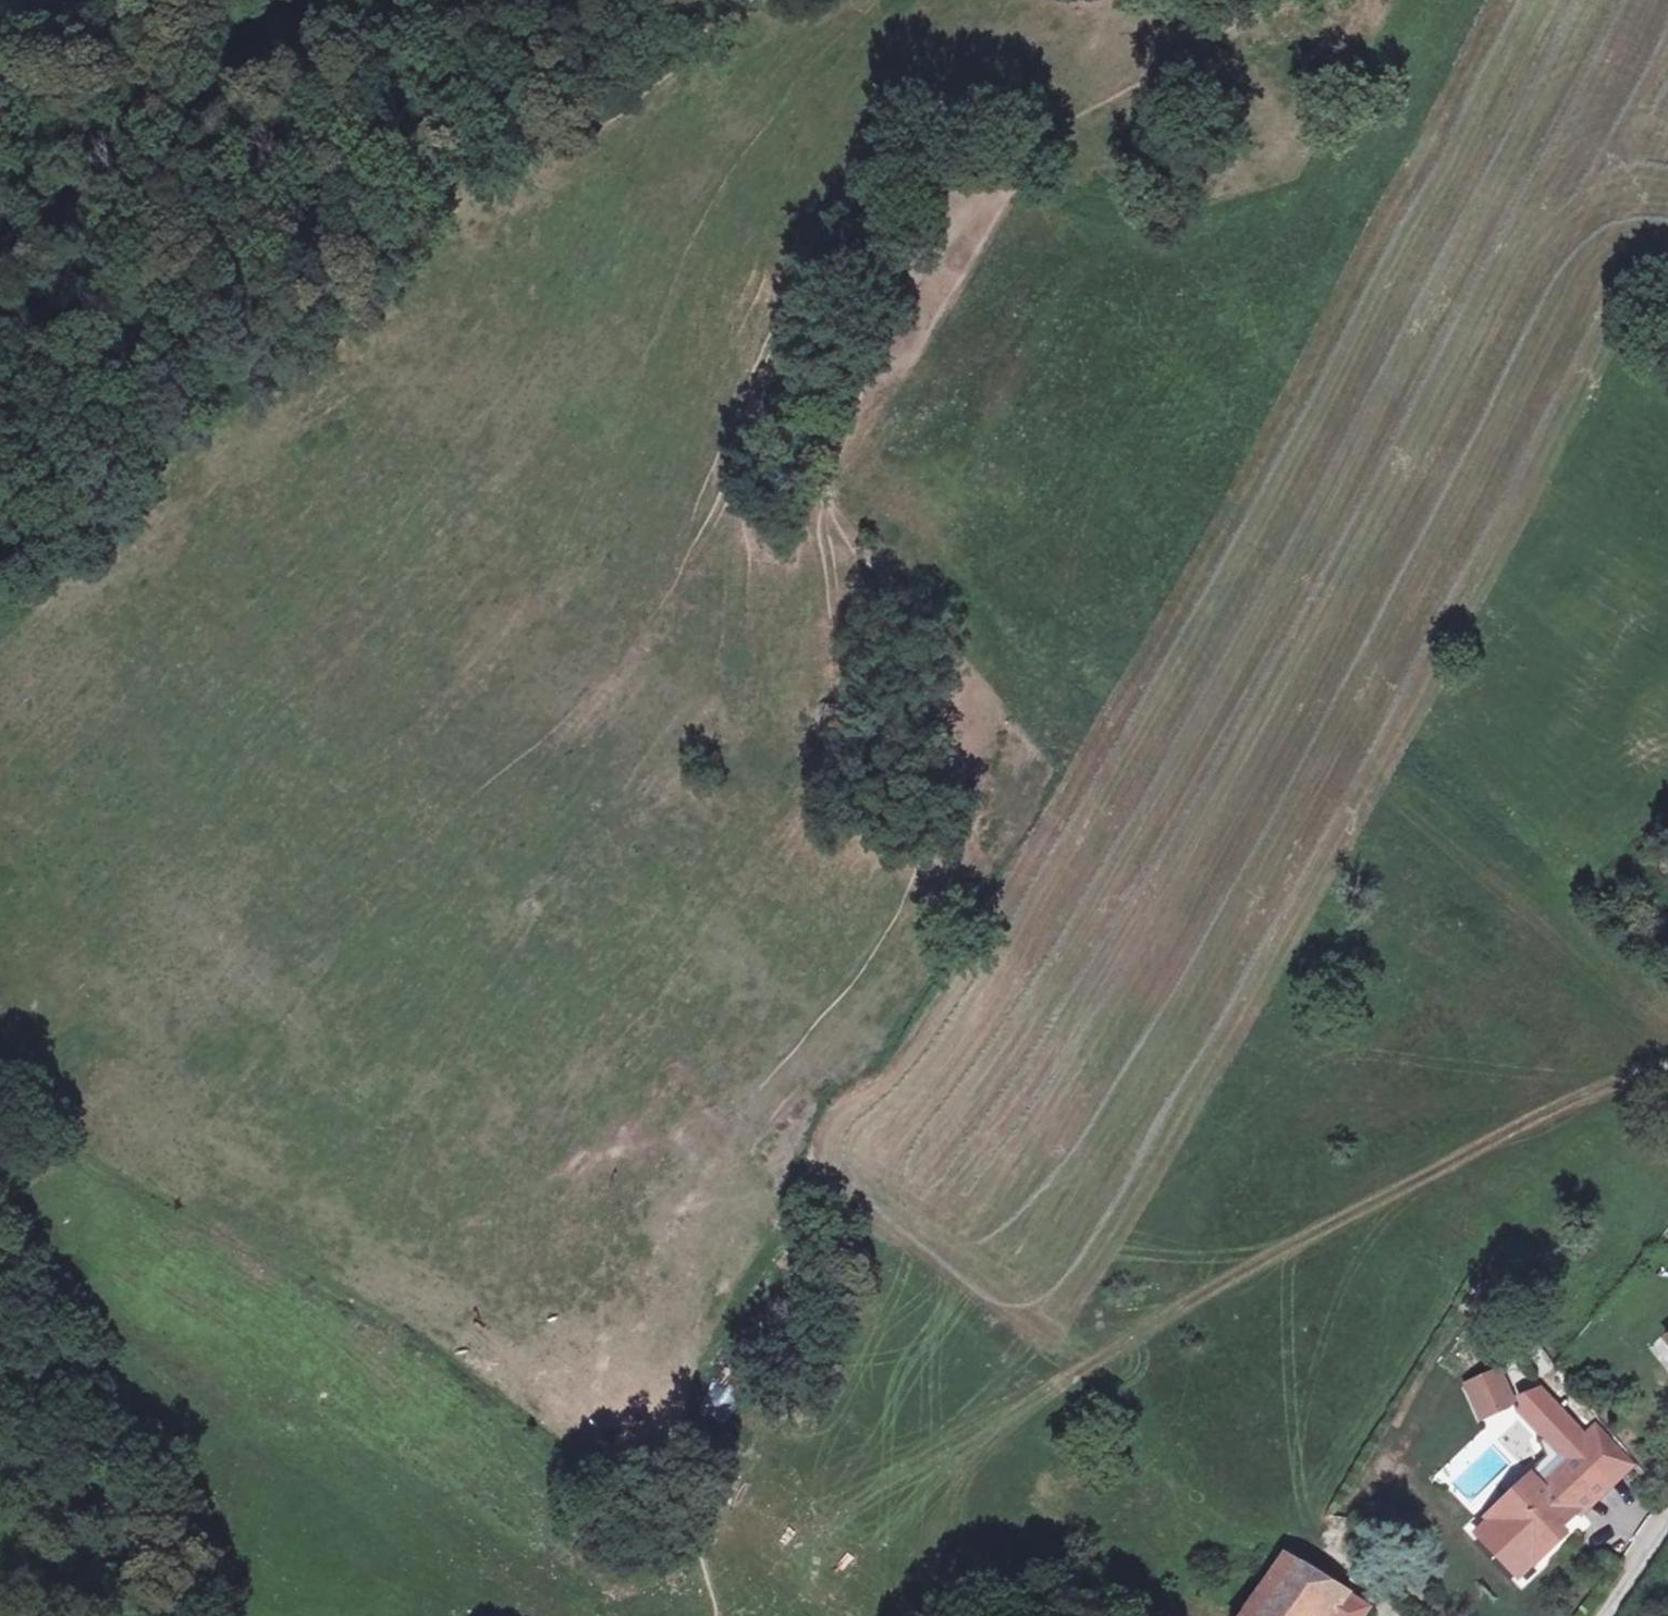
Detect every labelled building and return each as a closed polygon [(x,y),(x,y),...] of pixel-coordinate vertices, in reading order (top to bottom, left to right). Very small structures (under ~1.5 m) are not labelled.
[(1500,1372),(1466,1385),(1480,1421),(1514,1408),(1500,1372)] [(1580,1454),(1572,1446),(1562,1455),(1570,1463),(1580,1454)] [(1608,1483),(1580,1454),(1570,1463),(1562,1455),(1535,1480),(1531,1475),(1512,1492),(1516,1496),(1503,1508),(1503,1533),(1520,1551),(1534,1538),(1546,1551),(1565,1534),(1559,1528),(1559,1514),(1571,1503),(1578,1510),(1578,1511),(1608,1483)] [(1578,1510),(1571,1503),(1559,1514),(1559,1528),(1578,1510)] [(1546,1551),(1534,1538),(1520,1551),(1533,1564),(1546,1551)] [(1354,1615),(1363,1615),(1369,1607),(1286,1558),(1266,1585),(1317,1615),(1329,1615),(1337,1605),(1354,1615)] [(1255,1615),(1317,1615),(1266,1585),(1247,1610),(1255,1615)] [(1329,1615),(1354,1615),(1337,1605),(1329,1615)]
